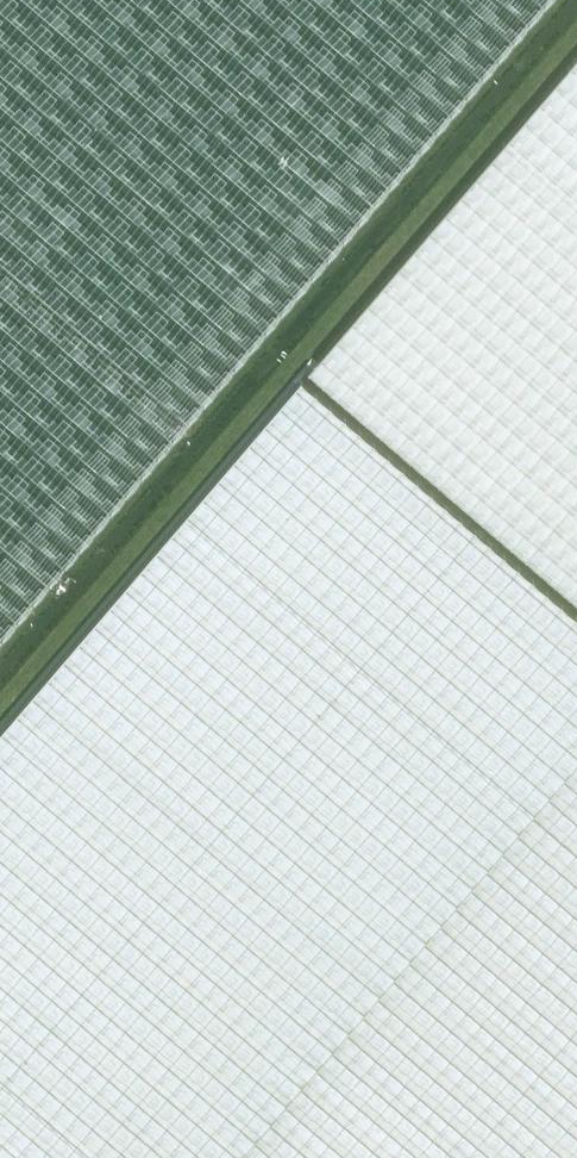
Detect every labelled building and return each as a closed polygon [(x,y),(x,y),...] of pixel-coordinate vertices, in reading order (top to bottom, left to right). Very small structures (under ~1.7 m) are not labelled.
[(547,0),(0,0),(0,639),(547,0)] [(308,370),(576,601),(576,55),(308,370)]
